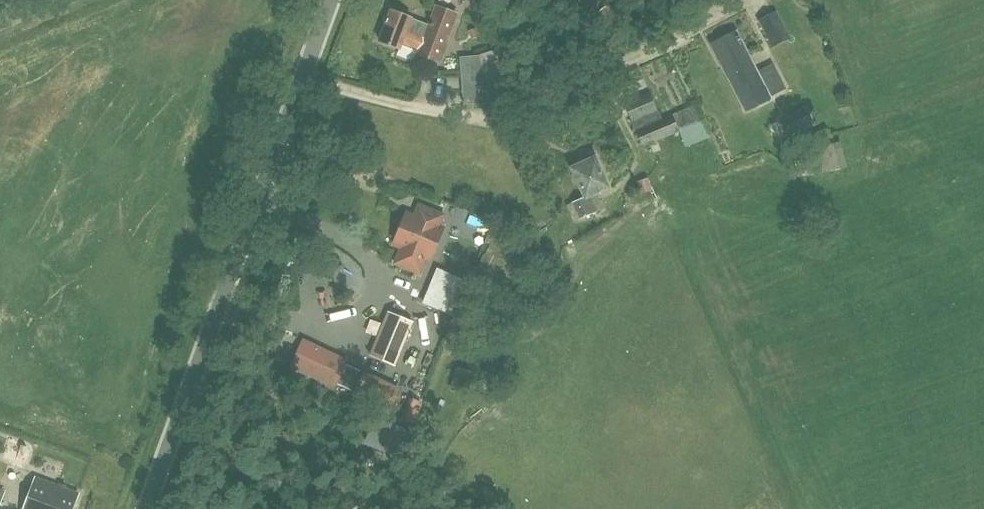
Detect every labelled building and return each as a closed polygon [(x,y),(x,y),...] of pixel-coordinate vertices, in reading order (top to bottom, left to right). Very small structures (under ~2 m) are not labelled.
[(419,54),(438,61),(456,14),(437,6),(430,25),(411,18),(391,11),(380,41),(399,49),(401,44),(420,51),(419,54)] [(757,73),(736,32),(713,44),(746,110),(770,98),(769,97),(785,89),(773,65),(757,73)] [(463,105),(495,103),(479,56),(460,58),(463,105)] [(684,147),(711,137),(697,104),(661,118),(650,92),(624,102),(642,147),(678,131),(684,147)] [(812,122),(805,109),(780,121),(787,135),(812,122)] [(591,195),(608,187),(595,158),(572,168),(585,197),(573,203),(580,219),(598,211),(591,195)] [(649,191),(645,179),(637,181),(641,194),(649,191)] [(417,205),(413,216),(406,213),(392,245),(399,248),(393,264),(418,274),(425,257),(430,259),(443,228),(438,226),(443,215),(417,205)] [(448,314),(455,298),(428,286),(421,303),(448,314)] [(464,295),(460,304),(454,316),(443,345),(454,349),(473,298),(464,295)] [(412,322),(388,312),(370,355),(394,365),(412,322)] [(348,360),(304,339),(291,367),(335,388),(348,360)] [(410,396),(400,417),(413,423),(423,402),(410,396)] [(79,494),(36,478),(24,508),(73,508),(79,494)]
